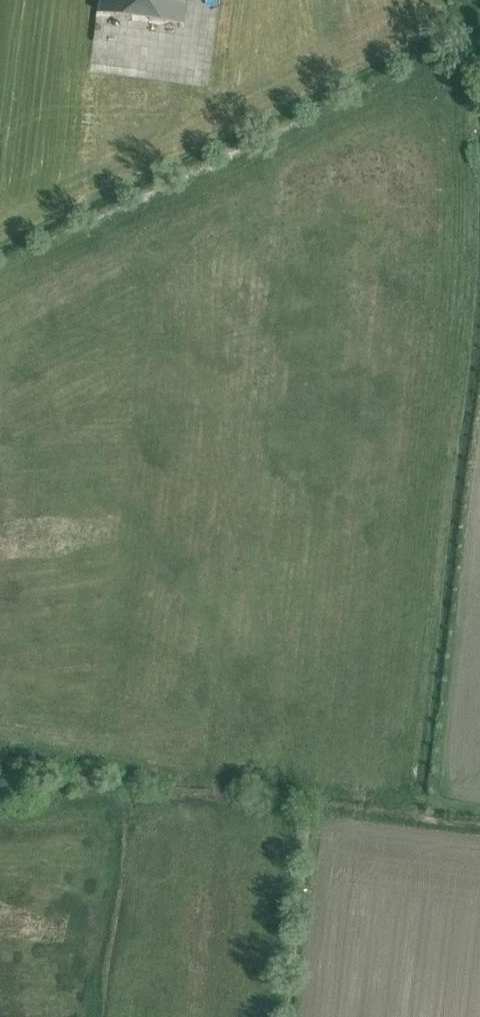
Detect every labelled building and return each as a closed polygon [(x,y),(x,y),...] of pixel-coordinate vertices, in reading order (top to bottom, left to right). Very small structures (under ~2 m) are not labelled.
[(182,23),(185,0),(101,0),(99,12),(182,23)]
